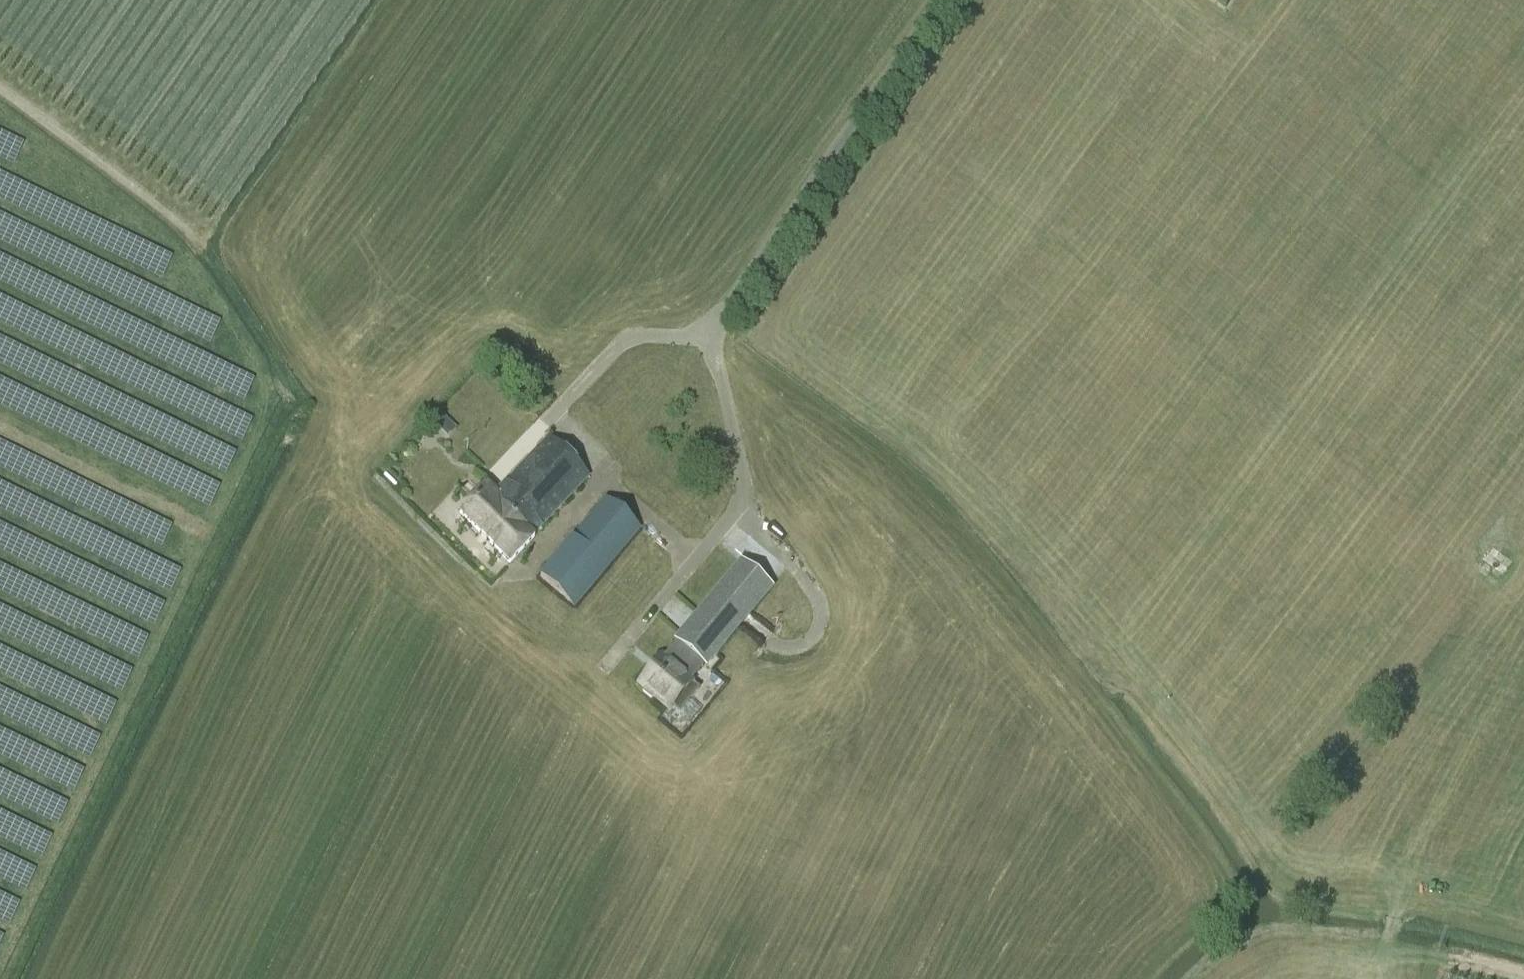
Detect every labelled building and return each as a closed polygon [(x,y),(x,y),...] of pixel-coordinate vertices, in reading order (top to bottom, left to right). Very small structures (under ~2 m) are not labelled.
[(214,359),(206,382),(247,396),(255,373),(214,359)] [(216,400),(206,422),(244,437),(253,415),(216,400)] [(538,450),(506,482),(496,494),(486,485),(460,514),(510,564),(534,538),(532,536),(589,477),(549,438),(538,450)] [(215,441),(207,464),(229,471),(236,448),(215,441)] [(540,580),(573,608),(639,529),(606,501),(540,580)] [(651,700),(654,698),(669,710),(672,707),(679,713),(699,690),(690,682),(704,665),(706,666),(771,588),(741,563),(675,641),(677,642),(662,659),(661,658),(639,685),(644,689),(642,692),(651,700)]
